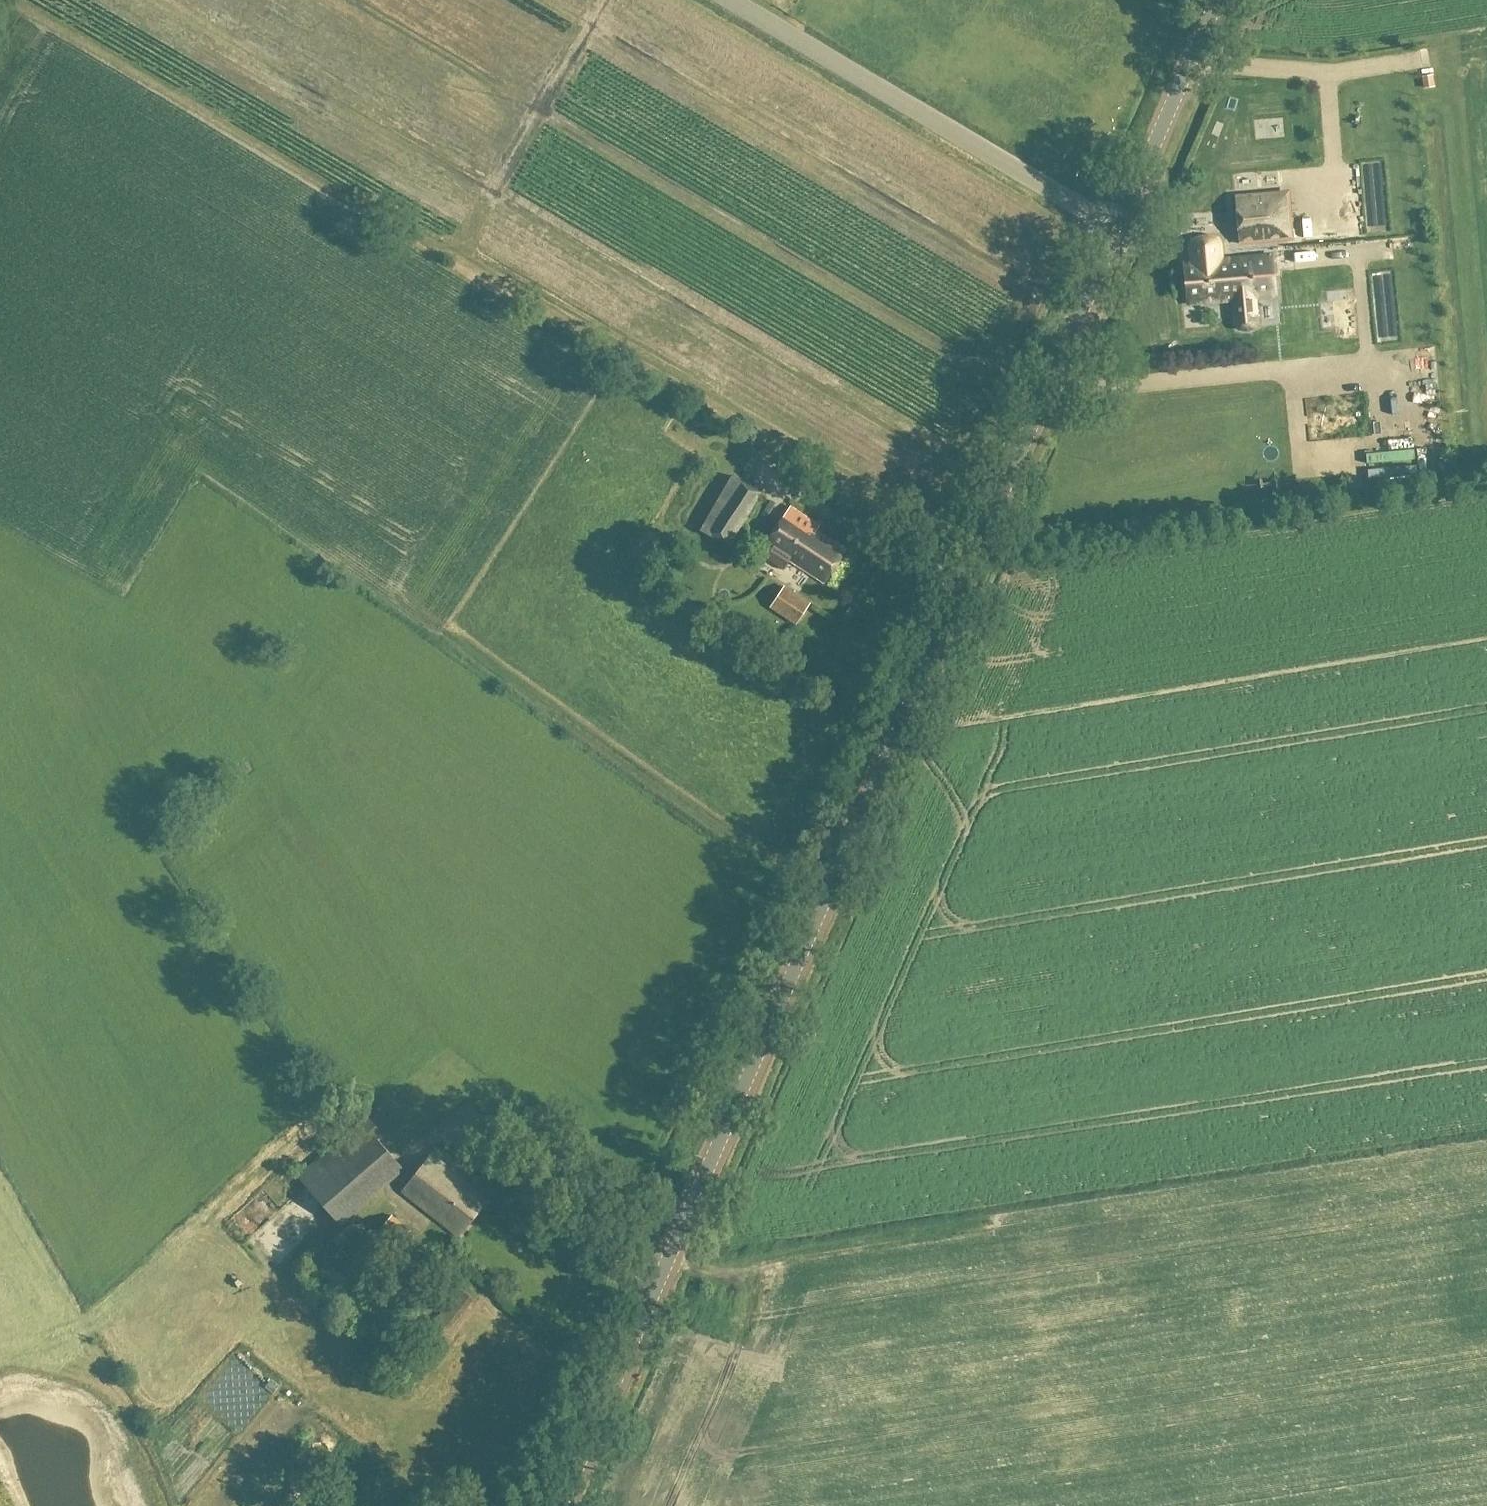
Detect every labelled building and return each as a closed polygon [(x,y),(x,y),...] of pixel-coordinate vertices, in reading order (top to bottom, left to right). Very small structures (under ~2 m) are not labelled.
[(1249,244),(1287,241),(1283,193),(1235,197),(1239,244),(1240,244),(1249,244)] [(1197,262),(1183,263),(1186,290),(1187,303),(1188,303),(1189,305),(1232,301),(1228,259),(1219,260),(1218,243),(1196,245),(1197,262)] [(1306,247),(1284,249),(1285,259),(1307,257),(1306,247)] [(1271,256),(1228,259),(1232,301),(1234,324),(1237,329),(1242,331),(1249,330),(1255,327),(1256,322),(1256,312),(1254,299),(1275,297),(1271,256)] [(1320,327),(1317,268),(1274,270),(1277,319),(1299,317),(1300,328),(1320,327)] [(760,497),(730,479),(700,531),(729,549),(760,497)] [(789,561),(823,583),(845,551),(815,532),(819,526),(790,508),(766,544),(772,548),(771,549),(765,559),(782,570),(788,561),(789,561)] [(796,624),(809,604),(783,587),(770,607),(796,624)] [(339,1228),(405,1171),(377,1142),(383,1137),(366,1117),(295,1177),(339,1228)] [(457,1238),(486,1202),(429,1157),(401,1193),(457,1238)] [(399,1256),(415,1236),(391,1216),(375,1236),(399,1256)] [(354,1265),(374,1246),(352,1223),(315,1257),(337,1282),(354,1265)]
